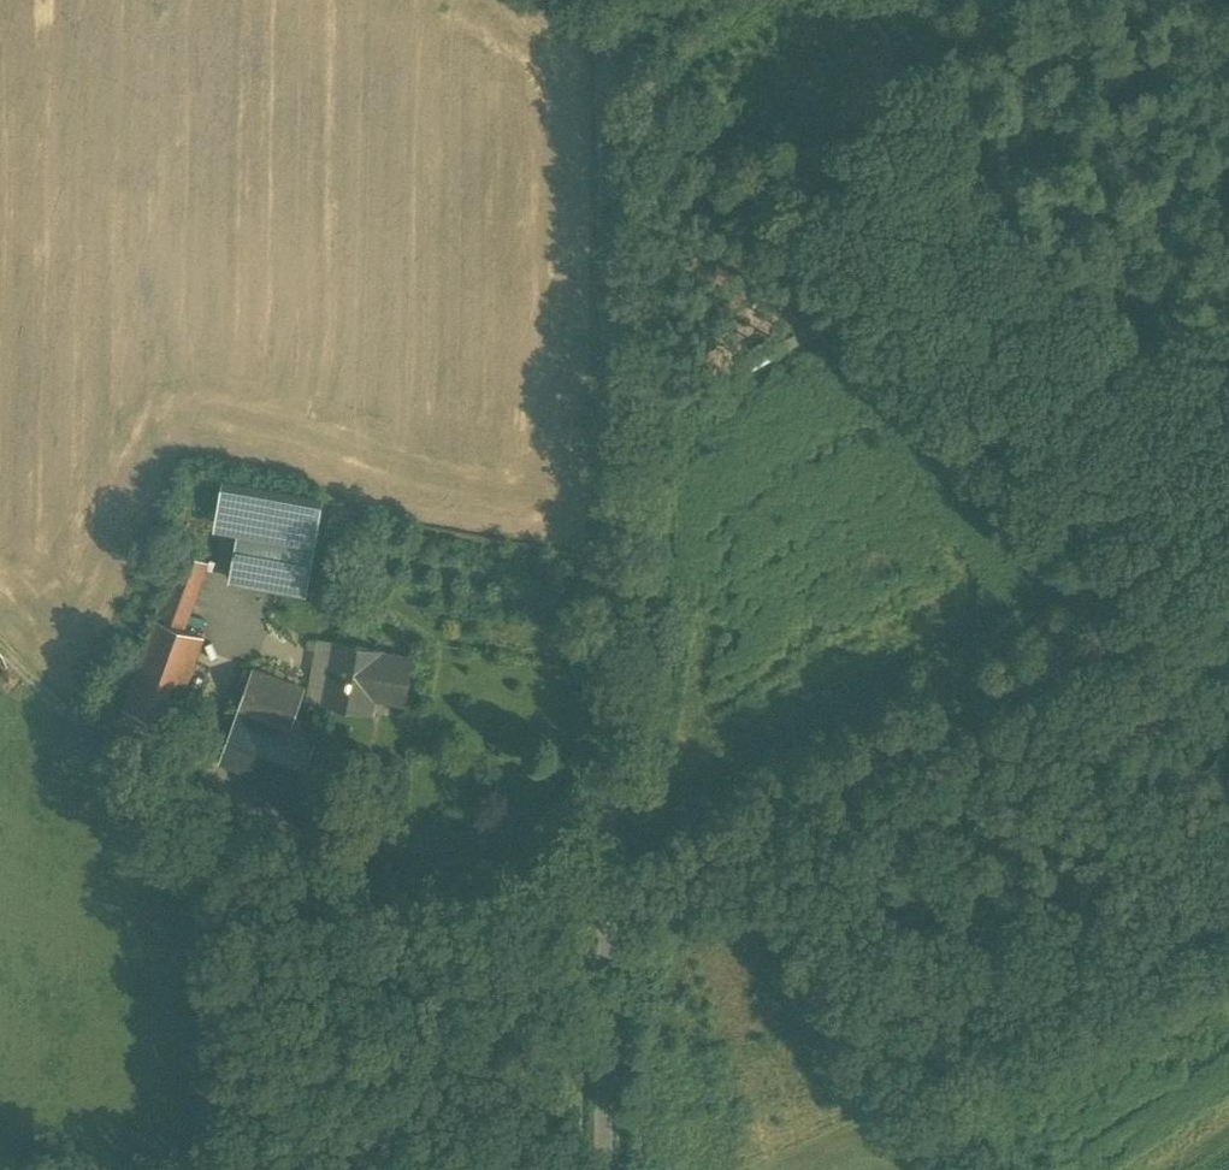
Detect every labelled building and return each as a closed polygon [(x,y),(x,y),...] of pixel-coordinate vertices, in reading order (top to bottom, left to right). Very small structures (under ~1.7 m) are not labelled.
[(224,490),(218,523),(313,541),(319,507),(224,490)] [(313,545),(241,531),(232,580),(304,593),(313,545)] [(181,552),(156,620),(182,629),(207,561),(181,552)] [(156,620),(124,708),(171,726),(203,637),(182,629),(156,620)] [(325,704),(337,642),(319,638),(307,700),(325,704)] [(382,650),(337,642),(325,704),(370,712),(373,698),(404,704),(412,658),(382,652),(382,650)] [(253,668),(239,708),(291,728),(305,688),(253,668)] [(291,728),(239,708),(219,761),(298,790),(317,737),(291,728)]
